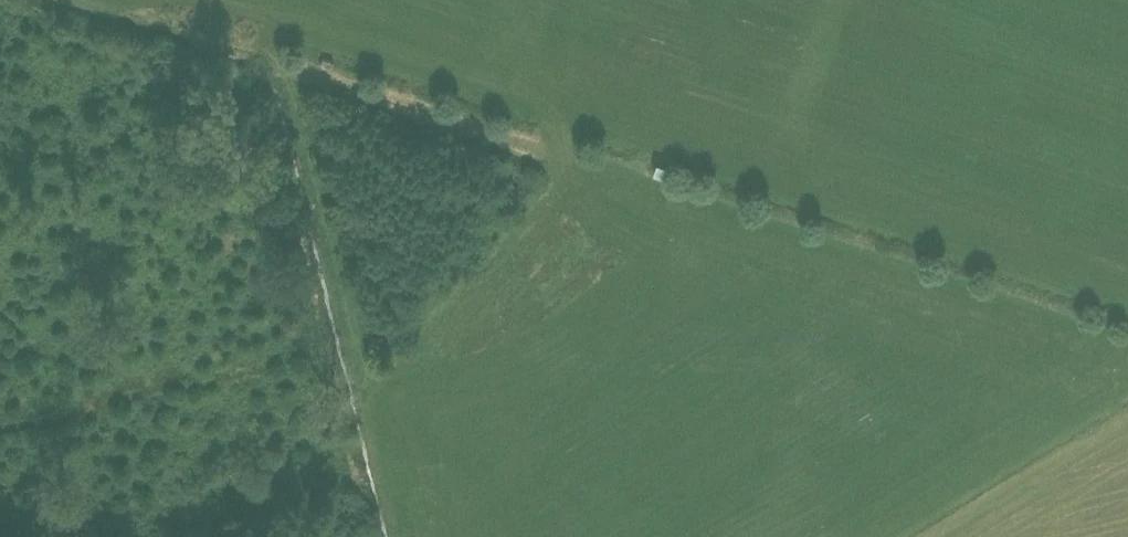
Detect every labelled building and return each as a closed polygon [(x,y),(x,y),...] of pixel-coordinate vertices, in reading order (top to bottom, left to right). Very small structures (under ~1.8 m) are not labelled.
[(332,67),(334,61),(323,57),(321,64),(332,67)]
